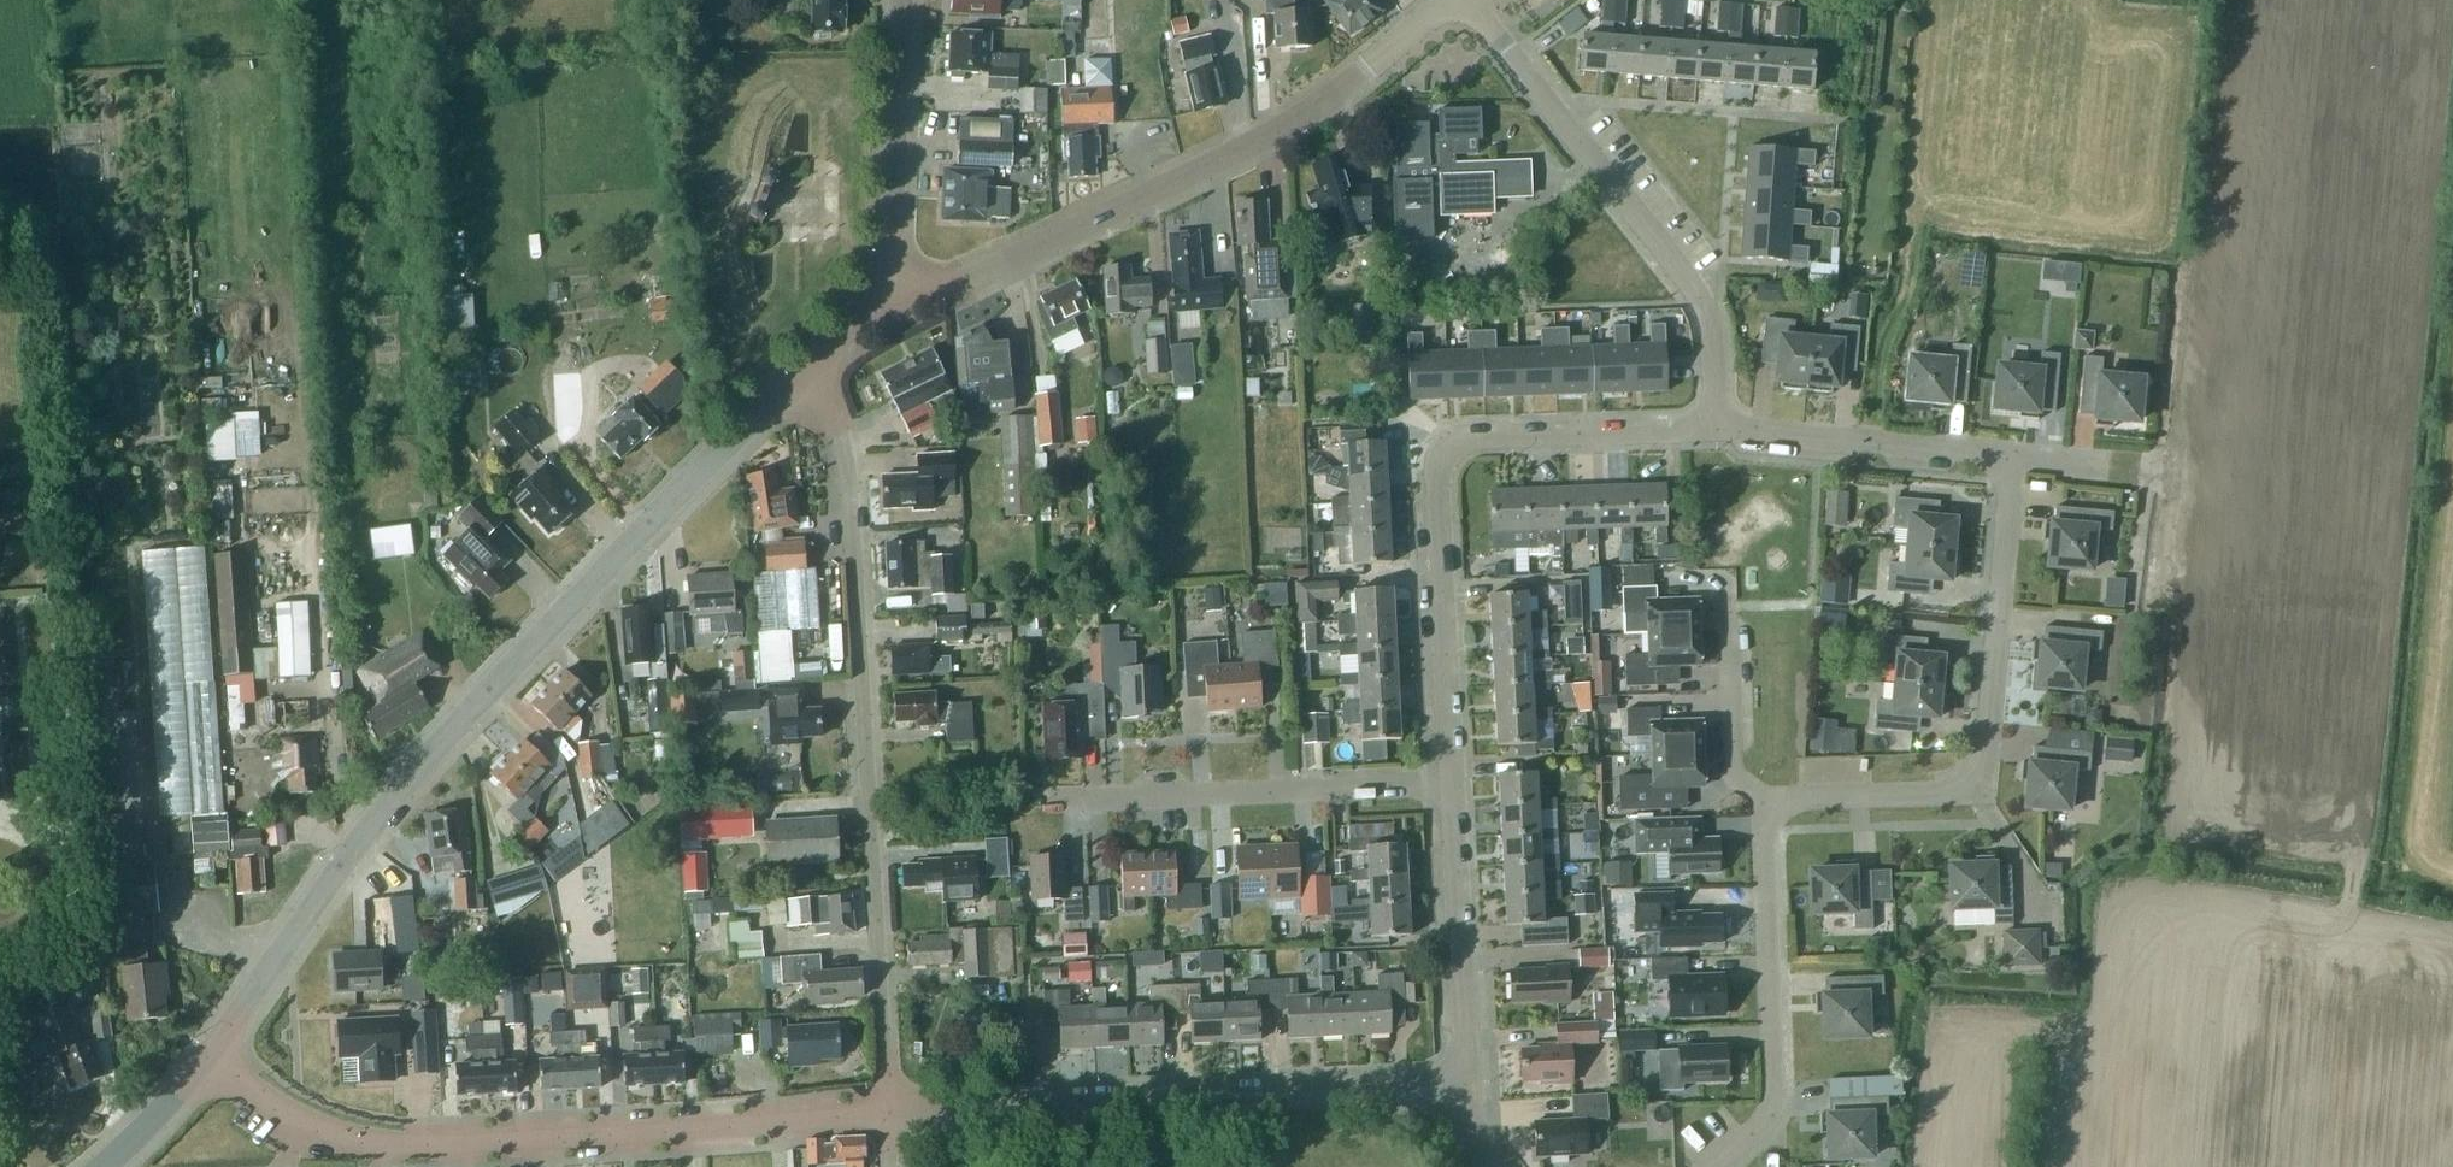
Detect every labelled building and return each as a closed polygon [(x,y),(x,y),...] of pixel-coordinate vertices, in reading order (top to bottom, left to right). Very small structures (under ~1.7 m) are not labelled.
[(813,34),(842,34),(842,0),(813,0),(813,34)] [(951,13),(969,14),(970,14),(970,17),(999,18),(999,9),(1018,10),(1019,0),(1062,2),(1062,0),(952,0),(951,13)] [(1263,13),(1272,13),(1274,48),(1310,46),(1308,8),(1292,9),(1291,0),(1263,0),(1263,13)] [(1326,3),(1347,33),(1380,10),(1373,0),(1330,0),(1326,3)] [(1601,23),(1613,24),(1615,0),(1603,0),(1601,23)] [(1613,24),(1625,25),(1627,0),(1615,0),(1613,24)] [(1658,28),(1670,29),(1672,0),(1660,0),(1658,28)] [(1670,29),(1682,30),(1684,1),(1675,0),(1672,0),(1670,29)] [(1899,9),(1910,10),(1912,0),(1900,0),(1899,9)] [(1717,3),(1715,32),(1727,33),(1729,4),(1717,3)] [(1729,4),(1727,33),(1739,34),(1741,5),(1729,4)] [(1774,8),(1772,37),(1784,38),(1786,9),(1774,8)] [(1558,24),(1567,36),(1587,21),(1578,9),(1558,24)] [(1786,9),(1784,38),(1796,39),(1798,10),(1786,9)] [(1172,32),(1186,28),(1183,16),(1169,20),(1172,32)] [(1582,35),(1580,71),(1609,73),(1612,37),(1613,24),(1601,23),(1600,36),(1582,35)] [(948,77),(961,78),(961,72),(989,73),(988,89),(1016,90),(1017,54),(990,54),(991,33),(949,31),(948,77)] [(1725,47),(1723,83),(1751,85),(1754,49),(1737,48),(1739,34),(1727,33),(1725,47)] [(1178,41),(1195,111),(1224,104),(1219,85),(1222,84),(1217,66),(1214,67),(1211,54),(1214,54),(1209,34),(1178,41)] [(1612,37),(1609,73),(1637,76),(1640,40),(1612,37)] [(1640,40),(1637,76),(1666,78),(1669,42),(1640,40)] [(1669,42),(1666,78),(1694,80),(1697,44),(1669,42)] [(1697,44),(1694,80),(1723,83),(1725,47),(1697,44)] [(1754,49),(1751,85),(1780,87),(1782,51),(1754,49)] [(1782,51),(1780,87),(1809,90),(1812,54),(1782,51)] [(1062,60),(1048,61),(1049,85),(1064,84),(1062,60)] [(1094,177),(1093,158),(1098,158),(1097,138),(1096,138),(1095,125),(1113,125),(1111,88),(1059,91),(1061,127),(1062,127),(1062,140),(1061,140),(1062,160),(1067,160),(1068,178),(1094,177)] [(1025,112),(1044,113),(1044,90),(1025,90),(1025,112)] [(1396,181),(1393,181),(1395,239),(1432,238),(1431,207),(1440,207),(1440,214),(1491,211),(1491,196),(1530,195),(1529,162),(1454,165),(1454,152),(1457,152),(1456,140),(1481,139),(1480,108),(1437,109),(1438,136),(1429,136),(1429,124),(1394,125),(1396,169),(1396,181)] [(1011,167),(1012,143),(957,141),(955,165),(1011,167)] [(1748,147),(1745,184),(1792,188),(1794,165),(1813,166),(1814,151),(1748,147)] [(1320,189),(1305,194),(1316,227),(1327,224),(1334,246),(1366,236),(1383,235),(1382,186),(1351,187),(1346,172),(1344,172),(1338,155),(1312,164),(1320,189)] [(941,219),(988,221),(988,218),(1004,219),(1008,214),(1010,188),(991,187),(992,171),(943,168),(941,219)] [(1745,184),(1743,221),(1790,224),(1809,225),(1810,210),(1791,209),(1792,188),(1745,184)] [(1283,240),(1267,241),(1264,201),(1236,203),(1239,244),(1246,244),(1246,254),(1243,254),(1245,301),(1286,298),(1283,240)] [(1743,221),(1740,258),(1806,263),(1807,248),(1788,247),(1790,224),(1743,221)] [(1171,255),(1176,313),(1224,309),(1221,279),(1201,281),(1200,271),(1202,271),(1200,251),(1198,250),(1197,233),(1171,235),(1172,255),(1171,255)] [(1696,269),(1718,255),(1712,246),(1690,260),(1696,269)] [(1103,268),(1107,316),(1133,314),(1132,306),(1150,305),(1148,280),(1130,281),(1129,266),(1103,268)] [(1519,266),(1505,266),(1506,287),(1520,286),(1519,266)] [(1089,310),(1075,281),(1034,301),(1039,316),(1051,342),(1077,329),(1072,318),(1089,310)] [(1773,284),(1772,301),(1783,302),(1785,285),(1773,284)] [(1863,316),(1866,294),(1851,292),(1848,315),(1863,316)] [(471,296),(436,297),(438,328),(472,326),(471,296)] [(675,301),(651,304),(653,324),(677,322),(675,301)] [(1353,303),(1350,343),(1379,345),(1382,305),(1353,303)] [(1779,387),(1805,390),(1809,338),(1791,336),(1793,320),(1764,317),(1760,355),(1776,356),(1774,381),(1779,381),(1779,387)] [(1809,338),(1805,390),(1830,392),(1831,386),(1836,387),(1839,362),(1854,364),(1858,326),(1829,323),(1827,339),(1809,338)] [(989,403),(989,411),(1014,409),(1011,371),(1017,370),(1015,342),(991,344),(983,325),(961,335),(962,360),(956,360),(960,405),(989,403)] [(1649,345),(1627,346),(1628,393),(1666,391),(1664,344),(1664,325),(1649,326),(1649,345)] [(1613,346),(1590,347),(1592,394),(1628,393),(1627,346),(1626,326),(1612,327),(1613,346)] [(1567,328),(1553,329),(1555,395),(1592,394),(1590,347),(1567,348),(1567,328)] [(1540,349),(1517,349),(1519,396),(1555,395),(1553,329),(1539,329),(1540,349)] [(2077,350),(2097,352),(2099,332),(2079,330),(2077,350)] [(1467,351),(1444,352),(1446,399),(1482,398),(1480,331),(1466,332),(1467,351)] [(1494,331),(1480,331),(1482,398),(1519,396),(1517,349),(1494,350),(1494,331)] [(1421,333),(1406,334),(1408,400),(1446,399),(1444,352),(1421,353),(1421,333)] [(1146,340),(1148,374),(1167,373),(1165,339),(1146,340)] [(1928,409),(1947,411),(1948,401),(1965,403),(1970,345),(1951,343),(1949,360),(1908,356),(1904,399),(1929,401),(1928,409)] [(879,375),(906,432),(934,419),(925,401),(949,390),(930,350),(879,375)] [(2017,418),(2036,419),(2037,410),(2053,411),(2059,353),(2040,351),(2038,369),(1997,365),(1993,407),(2018,410),(2017,418)] [(2093,415),(2093,425),(2112,427),(2112,418),(2137,421),(2141,378),(2100,374),(2101,357),(2083,355),(2077,413),(2093,415)] [(667,365),(639,391),(660,413),(682,392),(681,379),(667,365)] [(1205,367),(1185,368),(1185,380),(1206,379),(1205,367)] [(1110,369),(1105,375),(1105,382),(1111,388),(1119,388),(1125,382),(1124,374),(1118,369),(1110,369)] [(1061,445),(1057,393),(1033,395),(1038,448),(1061,445)] [(603,440),(621,459),(642,439),(644,440),(659,425),(633,398),(597,433),(603,440)] [(540,438),(514,409),(492,429),(518,458),(540,438)] [(1002,418),(1007,518),(1035,516),(1033,471),(1044,471),(1043,455),(1033,455),(1031,417),(1002,418)] [(1092,417),(1076,418),(1077,441),(1094,439),(1092,417)] [(203,460),(232,459),(231,418),(201,419),(203,460)] [(1346,442),(1347,467),(1347,473),(1386,471),(1385,440),(1370,441),(1369,422),(1340,423),(1341,443),(1346,442)] [(884,509),(912,508),(912,511),(932,510),(931,497),(954,496),(952,453),(917,455),(918,474),(882,476),(884,509)] [(1348,480),(1348,498),(1349,503),(1387,502),(1386,471),(1347,473),(1347,467),(1330,468),(1331,480),(1348,480)] [(542,469),(510,496),(531,520),(534,518),(548,535),(552,532),(557,532),(562,528),(562,524),(575,513),(554,489),(557,486),(542,469)] [(775,473),(747,477),(756,532),(798,526),(793,490),(778,492),(775,473)] [(436,483),(421,484),(422,506),(437,505),(436,483)] [(1628,487),(1629,528),(1653,527),(1654,544),(1665,544),(1663,485),(1628,487)] [(1620,560),(1631,560),(1629,528),(1628,487),(1593,488),(1595,529),(1618,529),(1620,560)] [(1585,547),(1596,547),(1595,529),(1593,488),(1559,489),(1560,531),(1584,530),(1585,547)] [(1549,575),(1562,575),(1560,531),(1559,489),(1524,491),(1527,550),(1551,549),(1551,556),(1548,562),(1549,575)] [(1489,492),(1492,551),(1527,550),(1524,491),(1489,492)] [(1823,525),(1845,526),(1847,492),(1826,491),(1823,525)] [(1907,527),(1905,545),(1957,550),(1960,524),(1954,523),(1954,518),(1930,516),(1931,500),(1893,497),(1891,526),(1907,527)] [(1349,508),(1350,527),(1350,534),(1389,532),(1387,502),(1349,503),(1348,498),(1331,498),(1332,509),(1349,508)] [(458,517),(471,529),(443,558),(474,588),(476,586),(490,599),(493,596),(495,597),(504,587),(502,586),(506,581),(499,574),(511,561),(486,537),(499,523),(475,500),(458,517)] [(2110,530),(2112,511),(2054,505),(2052,522),(2042,521),(2041,540),(2049,541),(2047,565),(2089,569),(2093,528),(2110,530)] [(370,544),(411,538),(409,524),(368,530),(370,544)] [(1350,534),(1350,527),(1333,528),(1333,547),(1351,546),(1352,565),(1390,563),(1389,532),(1350,534)] [(950,556),(923,558),(922,542),(886,544),(888,590),(930,587),(931,596),(946,596),(947,613),(966,612),(966,595),(952,595),(950,556)] [(806,570),(804,544),(764,547),(764,552),(765,573),(806,570)] [(1957,550),(1905,545),(1904,563),(1888,562),(1885,591),(1923,594),(1924,578),(1949,580),(1949,575),(1955,576),(1957,550)] [(203,548),(141,552),(159,818),(222,813),(203,548)] [(253,674),(243,553),(213,556),(222,676),(253,674)] [(1074,566),(1062,567),(1063,582),(1075,581),(1074,566)] [(754,574),(758,632),(820,628),(816,570),(806,570),(765,573),(754,574)] [(690,616),(722,613),(723,634),(740,633),(739,612),(732,613),(729,572),(687,575),(690,616)] [(1821,573),(1818,602),(1846,605),(1849,576),(1821,573)] [(1336,601),(1334,581),(1294,584),(1297,624),(1317,623),(1315,602),(1336,601)] [(1589,582),(1589,596),(1610,596),(1610,581),(1589,582)] [(1285,582),(1262,583),(1263,606),(1286,605),(1285,582)] [(1560,583),(1561,609),(1580,608),(1579,583),(1560,583)] [(1218,586),(1202,588),(1203,603),(1219,602),(1218,586)] [(1643,613),(1643,633),(1697,631),(1696,599),(1655,600),(1654,586),(1620,587),(1621,614),(1643,613)] [(1336,616),(1337,622),(1393,619),(1392,589),(1353,591),(1341,592),(1341,605),(1354,604),(1355,615),(1336,616)] [(1488,629),(1527,627),(1527,630),(1546,629),(1545,611),(1527,612),(1526,593),(1486,595),(1488,629)] [(310,676),(308,639),(306,603),(274,604),(278,678),(310,676)] [(1008,616),(1008,604),(984,605),(984,617),(1008,616)] [(971,605),(972,620),(985,619),(984,617),(984,605),(971,605)] [(653,679),(668,678),(663,624),(650,625),(648,608),(624,610),(629,664),(651,662),(653,679)] [(681,613),(663,615),(667,655),(685,653),(681,613)] [(1044,625),(1044,613),(1027,614),(1028,626),(1044,625)] [(1830,637),(1831,629),(1843,630),(1844,616),(1820,614),(1818,636),(1830,637)] [(2108,615),(2107,625),(2119,626),(2120,616),(2108,615)] [(964,644),(963,618),(935,619),(936,645),(964,644)] [(1338,645),(1338,650),(1394,647),(1393,619),(1337,622),(1337,627),(1356,627),(1356,644),(1338,645)] [(981,635),(994,634),(995,643),(1011,642),(1010,622),(966,624),(967,642),(981,642),(981,635)] [(1296,625),(1298,653),(1315,652),(1314,624),(1296,625)] [(1161,711),(1159,668),(1161,668),(1160,667),(1141,668),(1135,665),(1134,642),(1118,643),(1118,626),(1098,626),(1101,685),(1117,684),(1117,692),(1122,696),(1123,719),(1143,718),(1142,712),(1161,711)] [(2041,642),(2031,641),(2030,660),(2038,661),(2035,685),(2078,689),(2082,648),(2099,650),(2101,631),(2043,626),(2041,642)] [(1488,629),(1490,658),(1529,656),(1529,660),(1547,659),(1546,647),(1528,648),(1527,630),(1527,627),(1488,629)] [(1242,665),(1230,666),(1233,709),(1260,707),(1257,668),(1276,667),(1273,631),(1240,634),(1242,665)] [(1697,631),(1643,633),(1644,654),(1623,654),(1624,686),(1657,685),(1657,665),(1698,664),(1697,631)] [(1894,665),(1893,682),(1945,687),(1947,661),(1941,661),(1942,655),(1917,653),(1919,637),(1881,634),(1878,663),(1894,665)] [(378,707),(361,717),(376,741),(428,708),(412,683),(440,665),(421,635),(358,674),(378,707)] [(1589,636),(1591,696),(1610,696),(1610,676),(1597,676),(1596,636),(1589,636)] [(1583,640),(1564,640),(1565,658),(1583,657),(1583,640)] [(1233,709),(1230,666),(1217,667),(1215,642),(1181,645),(1184,676),(1203,674),(1206,711),(1233,709)] [(893,676),(949,672),(948,657),(938,658),(938,652),(928,652),(928,646),(891,648),(893,676)] [(1339,675),(1339,680),(1396,678),(1394,647),(1338,650),(1338,657),(1343,657),(1343,665),(1357,664),(1358,675),(1339,675)] [(731,652),(734,681),(752,679),(750,651),(731,652)] [(1490,658),(1491,687),(1530,685),(1530,689),(1548,688),(1548,672),(1550,672),(1550,659),(1547,659),(1529,660),(1529,656),(1490,658)] [(1308,665),(1293,666),(1294,682),(1309,681),(1308,665)] [(351,669),(343,670),(345,701),(352,700),(351,669)] [(1088,725),(1102,725),(1102,741),(1103,741),(1101,685),(1100,670),(1090,671),(1090,685),(1059,686),(1060,705),(1042,705),(1044,760),(1083,758),(1082,734),(1084,734),(1088,730),(1088,725)] [(565,671),(549,688),(575,713),(592,696),(565,671)] [(108,672),(95,673),(95,683),(108,682),(108,672)] [(1340,704),(1341,711),(1397,708),(1396,678),(1339,680),(1340,687),(1358,686),(1359,703),(1340,704)] [(1945,687),(1893,682),(1891,700),(1875,699),(1872,728),(1910,731),(1912,716),(1936,718),(1937,713),(1943,713),(1945,687)] [(803,711),(801,685),(767,687),(771,745),(802,743),(801,738),(821,737),(820,710),(803,711)] [(1491,687),(1493,719),(1532,717),(1532,718),(1550,718),(1549,707),(1531,708),(1530,689),(1530,685),(1491,687)] [(575,713),(549,688),(532,705),(558,730),(575,713)] [(759,711),(757,689),(693,693),(693,705),(717,704),(718,713),(759,711)] [(693,693),(669,695),(671,726),(695,724),(693,705),(693,693)] [(894,695),(896,723),(916,722),(917,727),(938,726),(938,724),(946,723),(947,742),(971,741),(970,704),(937,706),(936,693),(894,695)] [(647,698),(646,698),(649,735),(669,733),(666,697),(647,698)] [(1615,697),(1597,697),(1597,715),(1615,714),(1615,697)] [(275,705),(276,725),(310,723),(308,703),(275,705)] [(1650,736),(1651,755),(1701,753),(1700,720),(1659,722),(1659,707),(1625,708),(1626,736),(1650,736)] [(1341,711),(1341,717),(1360,716),(1361,741),(1399,739),(1397,708),(1341,711)] [(2085,708),(2084,724),(2099,725),(2100,709),(2085,708)] [(1301,715),(1302,744),(1327,743),(1326,714),(1301,715)] [(1532,717),(1493,719),(1494,745),(1517,744),(1533,743),(1533,749),(1551,748),(1550,738),(1533,739),(1532,718),(1532,717)] [(1841,729),(1810,727),(1808,751),(1839,753),(1841,729)] [(2106,735),(2104,759),(2130,762),(2133,738),(2106,735)] [(670,737),(651,739),(653,756),(671,755),(670,737)] [(280,782),(288,781),(290,796),(317,794),(315,768),(319,768),(317,738),(276,741),(280,782)] [(525,741),(508,758),(534,784),(551,767),(525,741)] [(615,773),(612,745),(599,747),(599,742),(581,744),(585,780),(603,778),(602,775),(615,773)] [(1533,743),(1517,744),(1518,755),(1534,754),(1533,749),(1533,743)] [(1573,743),(1573,752),(1588,752),(1588,743),(1573,743)] [(2090,751),(2032,745),(2030,762),(2020,761),(2018,780),(2027,781),(2024,805),(2067,809),(2071,768),(2088,770),(2090,751)] [(1701,753),(1651,755),(1651,775),(1617,776),(1619,810),(1662,808),(1661,787),(1702,785),(1701,753)] [(534,784),(508,758),(491,775),(518,801),(524,794),(534,784)] [(1495,774),(1497,807),(1536,806),(1536,809),(1554,808),(1553,797),(1536,798),(1535,772),(1495,774)] [(790,775),(769,776),(770,793),(791,792),(790,775)] [(681,838),(751,834),(749,803),(679,808),(681,838)] [(1497,807),(1499,839),(1537,837),(1537,840),(1556,839),(1555,827),(1537,828),(1536,809),(1536,806),(1497,807)] [(599,808),(584,810),(587,831),(602,829),(599,808)] [(431,860),(451,857),(453,875),(471,872),(463,811),(425,816),(431,860)] [(1596,812),(1583,813),(1584,830),(1597,829),(1596,812)] [(94,818),(99,869),(143,865),(140,831),(125,832),(123,815),(94,818)] [(559,819),(569,859),(583,855),(573,815),(559,819)] [(534,818),(524,828),(522,831),(536,844),(548,832),(534,818)] [(1718,872),(1716,838),(1670,838),(1669,819),(1634,819),(1635,851),(1667,850),(1667,874),(1718,872)] [(766,824),(769,865),(837,861),(835,820),(766,824)] [(190,825),(192,853),(212,853),(227,852),(226,822),(190,825)] [(283,822),(264,823),(266,847),(267,847),(285,846),(283,822)] [(1390,823),(1346,826),(1347,841),(1391,838),(1390,823)] [(524,857),(536,844),(522,831),(510,843),(524,857)] [(230,861),(236,861),(239,896),(263,894),(260,859),(268,859),(267,847),(266,847),(261,847),(260,832),(231,834),(232,852),(230,852),(230,861)] [(1598,833),(1583,834),(1584,851),(1599,850),(1598,833)] [(1499,839),(1501,868),(1539,866),(1539,869),(1557,868),(1556,853),(1538,854),(1537,840),(1537,837),(1499,839)] [(1406,875),(1405,845),(1366,846),(1366,841),(1349,842),(1349,852),(1366,851),(1367,870),(1367,877),(1406,875)] [(1296,845),(1266,846),(1267,898),(1297,896),(1296,845)] [(1267,898),(1266,846),(1236,848),(1237,899),(1267,898)] [(1200,884),(1175,885),(1174,851),(1147,852),(1148,896),(1164,895),(1165,910),(1201,909),(1200,884)] [(1148,896),(1147,852),(1120,854),(1121,897),(1122,912),(1133,912),(1132,897),(1148,896)] [(212,853),(192,853),(193,874),(213,874),(212,853)] [(705,853),(681,854),(683,893),(707,891),(705,853)] [(1950,908),(1991,907),(1992,924),(2011,923),(2009,865),(1992,865),(1992,855),(1973,856),(1973,864),(1949,865),(1950,908)] [(1006,856),(991,857),(992,877),(1008,876),(1006,856)] [(1062,900),(1063,923),(1082,922),(1080,888),(1063,889),(1062,856),(1030,858),(1032,901),(1062,900)] [(926,893),(942,892),(942,903),(977,901),(975,859),(919,862),(919,866),(902,867),(903,889),(926,888),(926,893)] [(1809,870),(1811,913),(1852,912),(1852,929),(1871,928),(1869,870),(1853,870),(1852,860),(1833,861),(1834,869),(1809,870)] [(1342,861),(1332,861),(1332,875),(1342,874),(1342,861)] [(1631,884),(1630,862),(1604,863),(1605,885),(1631,884)] [(2043,862),(2043,876),(2060,876),(2060,862),(2043,862)] [(1501,868),(1502,895),(1541,893),(1540,899),(1558,898),(1558,882),(1540,883),(1539,869),(1539,866),(1501,868)] [(1369,906),(1407,904),(1406,875),(1367,877),(1367,870),(1351,870),(1351,882),(1367,881),(1368,900),(1369,906)] [(486,882),(493,907),(524,898),(516,872),(486,882)] [(1306,917),(1329,916),(1328,878),(1304,879),(1306,917)] [(456,880),(457,911),(482,910),(482,895),(475,895),(474,879),(456,880)] [(1577,881),(1577,892),(1592,892),(1592,881),(1577,881)] [(1208,885),(1210,920),(1230,919),(1229,884),(1208,885)] [(1087,888),(1089,923),(1107,922),(1105,888),(1087,888)] [(1541,893),(1502,895),(1504,924),(1519,923),(1520,945),(1566,942),(1564,916),(1541,918),(1540,899),(1541,893)] [(1632,894),(1633,915),(1658,914),(1659,947),(1699,946),(1699,943),(1720,942),(1719,914),(1699,915),(1699,912),(1671,912),(1671,893),(1632,894)] [(818,898),(783,900),(785,928),(815,926),(816,936),(853,933),(851,896),(818,899),(818,898)] [(1593,896),(1577,897),(1578,914),(1594,913),(1593,896)] [(732,899),(709,900),(710,914),(733,913),(732,899)] [(709,900),(691,901),(692,915),(710,914),(709,900)] [(1369,906),(1368,900),(1352,900),(1352,912),(1370,911),(1371,936),(1409,935),(1407,904),(1369,906)] [(1019,901),(1010,902),(1010,918),(1020,918),(1019,901)] [(1195,935),(1207,934),(1207,919),(1195,920),(1195,935)] [(727,922),(730,960),(763,957),(761,932),(748,933),(747,920),(727,922)] [(961,963),(962,978),(1012,975),(1010,928),(962,931),(962,929),(948,930),(948,935),(920,938),(920,943),(907,944),(908,966),(961,963)] [(2039,966),(2038,929),(2001,930),(2003,967),(2039,966)] [(1061,938),(1062,957),(1086,956),(1085,937),(1061,938)] [(1577,950),(1578,969),(1607,967),(1606,948),(1577,950)] [(1200,979),(1222,978),(1220,949),(1199,950),(1200,979)] [(1160,952),(1150,953),(1151,967),(1160,967),(1160,952)] [(333,955),(335,991),(380,988),(378,953),(333,955)] [(126,970),(121,971),(127,1024),(164,1020),(160,987),(164,987),(162,966),(145,968),(144,954),(124,957),(126,970)] [(781,984),(804,983),(805,1004),(842,1002),(842,997),(859,996),(857,971),(820,974),(819,955),(779,957),(781,984)] [(779,957),(760,959),(762,985),(781,984),(779,957)] [(1686,958),(1652,959),(1654,1016),(1723,1014),(1722,978),(1686,979),(1686,958)] [(1329,959),(1317,960),(1318,978),(1330,977),(1329,959)] [(1124,962),(1094,963),(1095,980),(1125,979),(1124,962)] [(1089,963),(1067,964),(1068,983),(1090,982),(1089,963)] [(1510,1001),(1546,999),(1547,1002),(1568,1001),(1566,963),(1545,964),(1545,967),(1509,969),(1510,1001)] [(631,970),(631,995),(647,994),(646,969),(631,970)] [(1041,969),(1042,981),(1058,981),(1058,969),(1041,969)] [(566,973),(568,1009),(604,1007),(602,971),(566,973)] [(541,973),(542,992),(561,991),(560,972),(541,973)] [(1376,989),(1353,991),(1355,1035),(1389,1033),(1388,1003),(1402,1002),(1401,974),(1375,975),(1376,989)] [(1882,994),(1881,975),(1824,977),(1824,994),(1814,994),(1815,1013),(1823,1013),(1824,1037),(1866,1035),(1865,995),(1882,994)] [(422,976),(400,977),(402,1002),(424,1000),(422,976)] [(1318,978),(1319,994),(1321,1037),(1355,1035),(1353,991),(1331,992),(1330,977),(1318,978)] [(521,979),(522,991),(537,990),(536,978),(521,979)] [(522,1026),(519,979),(502,980),(505,1027),(522,1026)] [(1296,979),(1265,981),(1266,1010),(1285,1009),(1287,1038),(1321,1037),(1319,994),(1297,995),(1296,979)] [(1245,997),(1222,999),(1224,1041),(1258,1039),(1257,1010),(1266,1010),(1265,981),(1244,982),(1245,997)] [(1198,984),(1172,986),(1174,1015),(1189,1014),(1190,1043),(1224,1041),(1222,999),(1198,1000),(1198,984)] [(430,995),(430,1003),(477,1000),(476,985),(437,987),(437,994),(430,995)] [(1147,1003),(1124,1004),(1126,1047),(1161,1046),(1160,1030),(1175,1030),(1174,1015),(1172,986),(1146,987),(1147,1003)] [(1091,989),(1091,1006),(1094,1049),(1126,1047),(1124,1004),(1103,1005),(1102,989),(1091,989)] [(1094,1049),(1091,1006),(1068,1007),(1067,991),(1043,992),(1044,1022),(1058,1021),(1059,1051),(1094,1049)] [(670,997),(672,1027),(690,1026),(688,995),(670,997)] [(88,1000),(93,1041),(108,1040),(104,999),(88,1000)] [(609,1002),(610,1026),(622,1025),(621,1001),(609,1002)] [(1614,1001),(1594,1002),(1595,1021),(1615,1020),(1614,1001)] [(57,1054),(70,1089),(103,1077),(90,1041),(81,1044),(68,1008),(37,1019),(50,1057),(57,1054)] [(413,1014),(414,1043),(434,1042),(432,1013),(413,1014)] [(731,1024),(740,1024),(739,1013),(693,1016),(696,1057),(732,1055),(731,1024)] [(550,1035),(564,1034),(563,1015),(549,1016),(550,1035)] [(396,1016),(336,1019),(338,1055),(360,1055),(362,1081),(392,1079),(390,1053),(398,1053),(396,1016)] [(593,1045),(609,1045),(608,1020),(592,1021),(593,1045)] [(760,1049),(780,1048),(779,1039),(786,1038),(787,1067),(806,1066),(805,1060),(838,1059),(836,1025),(779,1028),(778,1021),(759,1022),(760,1049)] [(1553,1046),(1521,1048),(1522,1080),(1540,1079),(1541,1082),(1572,1080),(1569,1042),(1596,1040),(1595,1021),(1556,1023),(1557,1042),(1553,1043),(1553,1046)] [(668,1029),(651,1030),(654,1086),(683,1084),(681,1054),(664,1055),(663,1042),(668,1042),(668,1029)] [(654,1086),(651,1030),(634,1031),(635,1044),(640,1043),(641,1057),(623,1058),(624,1087),(654,1086)] [(584,1034),(566,1035),(570,1091),(600,1089),(598,1059),(581,1060),(580,1047),(585,1047),(584,1034)] [(570,1091),(566,1035),(550,1036),(551,1049),(557,1048),(558,1062),(539,1063),(541,1092),(570,1091)] [(1623,1036),(1624,1054),(1655,1052),(1654,1035),(1623,1036)] [(513,1064),(495,1065),(495,1052),(500,1052),(499,1038),(482,1039),(486,1095),(515,1094),(513,1064)] [(472,1066),(455,1067),(456,1097),(486,1095),(482,1039),(465,1040),(466,1054),(472,1053),(472,1066)] [(1725,1078),(1724,1047),(1659,1049),(1661,1090),(1682,1090),(1681,1080),(1725,1078)] [(1535,1120),(1537,1155),(1551,1154),(1551,1161),(1568,1160),(1568,1153),(1587,1152),(1585,1118),(1608,1116),(1606,1092),(1572,1094),(1574,1118),(1535,1120)] [(1820,1114),(1821,1133),(1829,1133),(1830,1157),(1871,1155),(1869,1115),(1886,1114),(1886,1095),(1829,1098),(1830,1114),(1820,1114)] [(843,1163),(844,1166),(865,1166),(863,1139),(830,1141),(831,1148),(823,1149),(823,1141),(806,1142),(807,1166),(824,1166),(824,1164),(843,1163)]
